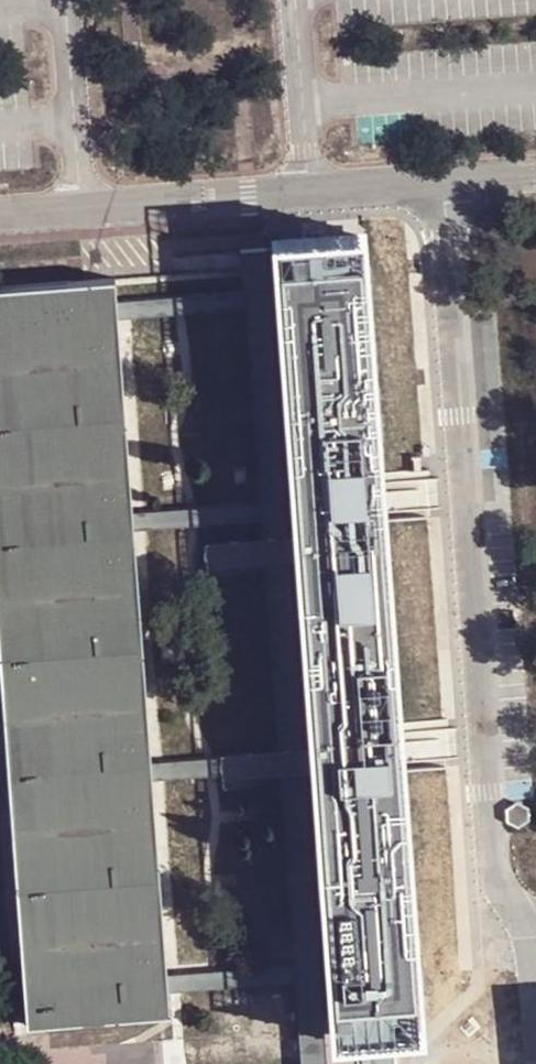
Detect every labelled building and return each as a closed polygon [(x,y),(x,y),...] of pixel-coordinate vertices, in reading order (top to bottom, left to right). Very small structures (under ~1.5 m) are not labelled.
[(269,318),(269,307),(268,297),(264,262),(241,262),(243,300),(244,309),(246,320),(259,512),(260,522),(260,533),(278,762),(279,771),(279,783),(292,976),(293,986),(294,996),(300,1063),(324,1063),(319,998),(318,984),(317,973),(303,783),(302,769),(302,761),(285,531),(285,520),(284,510),(269,318)] [(360,273),(281,278),(282,296),(283,307),(283,318),(298,510),(299,519),(300,530),(316,760),(317,768),(318,780),(332,973),(334,992),(335,1012),(349,1011),(366,1010),(391,1009),(413,1008),(395,763),(377,513),(362,300),(360,273)] [(168,1027),(166,1005),(165,996),(164,985),(151,792),(150,784),(149,772),(133,541),(132,533),(131,523),(118,328),(117,317),(116,308),(115,287),(0,297),(0,535),(36,1036),(168,1027)] [(269,307),(269,318),(283,318),(283,307),(282,296),(268,297),(269,307)] [(244,309),(243,300),(116,308),(117,317),(118,328),(124,328),(195,323),(246,320),(244,309)] [(285,520),(285,531),(300,530),(299,519),(298,510),(284,510),(285,520)] [(260,522),(259,512),(193,517),(139,522),(131,523),(132,533),(133,541),(140,541),(195,537),(260,533),(260,522)] [(25,1012),(27,1037),(36,1036),(0,535),(0,674),(25,1012)] [(302,769),(303,783),(318,780),(317,768),(316,760),(302,761),(302,769)] [(279,771),(278,762),(216,767),(158,772),(149,772),(150,784),(151,792),(159,791),(218,787),(279,783),(279,771)] [(506,810),(507,824),(519,829),(529,823),(528,809),(517,803),(506,810)] [(318,984),(319,998),(334,992),(332,973),(317,973),(318,984)] [(293,986),(292,976),(214,981),(174,984),(164,985),(165,996),(166,1005),(176,1004),(179,1004),(217,1001),(294,996),(293,986)]
